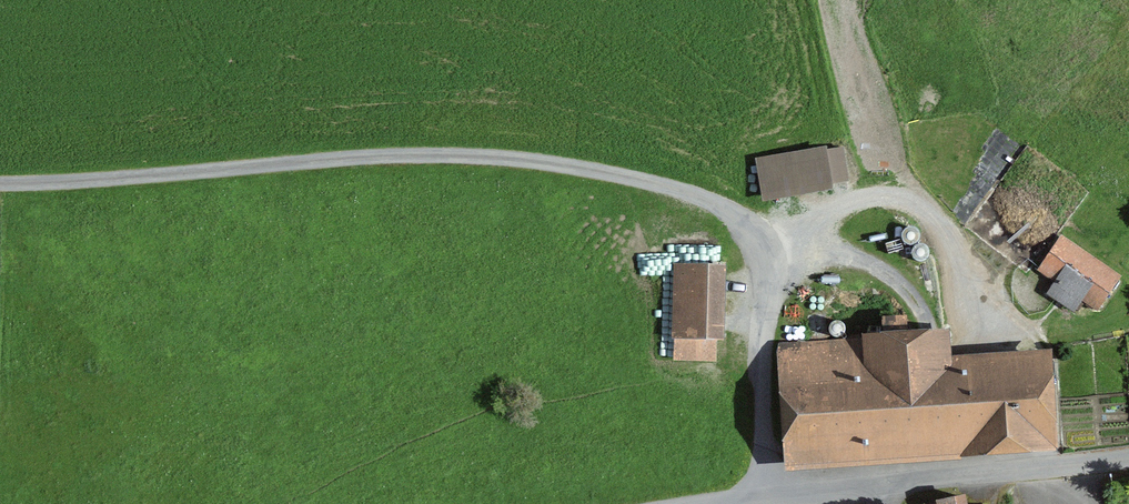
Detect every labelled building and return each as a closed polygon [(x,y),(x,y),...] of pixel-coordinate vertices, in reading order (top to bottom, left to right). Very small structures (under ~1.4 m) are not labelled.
[(756,161),(762,194),(827,183),(822,150),(756,161)] [(1095,308),(1116,279),(1061,240),(1040,269),(1057,282),(1049,293),(1072,309),(1080,298),(1095,308)] [(713,336),(716,269),(678,268),(675,335),(713,336)] [(782,348),(789,452),(1042,435),(1037,365),(946,371),(944,338),(825,346),(823,315),(806,316),(808,346),(782,348)] [(963,496),(926,503),(966,503),(963,496)]
